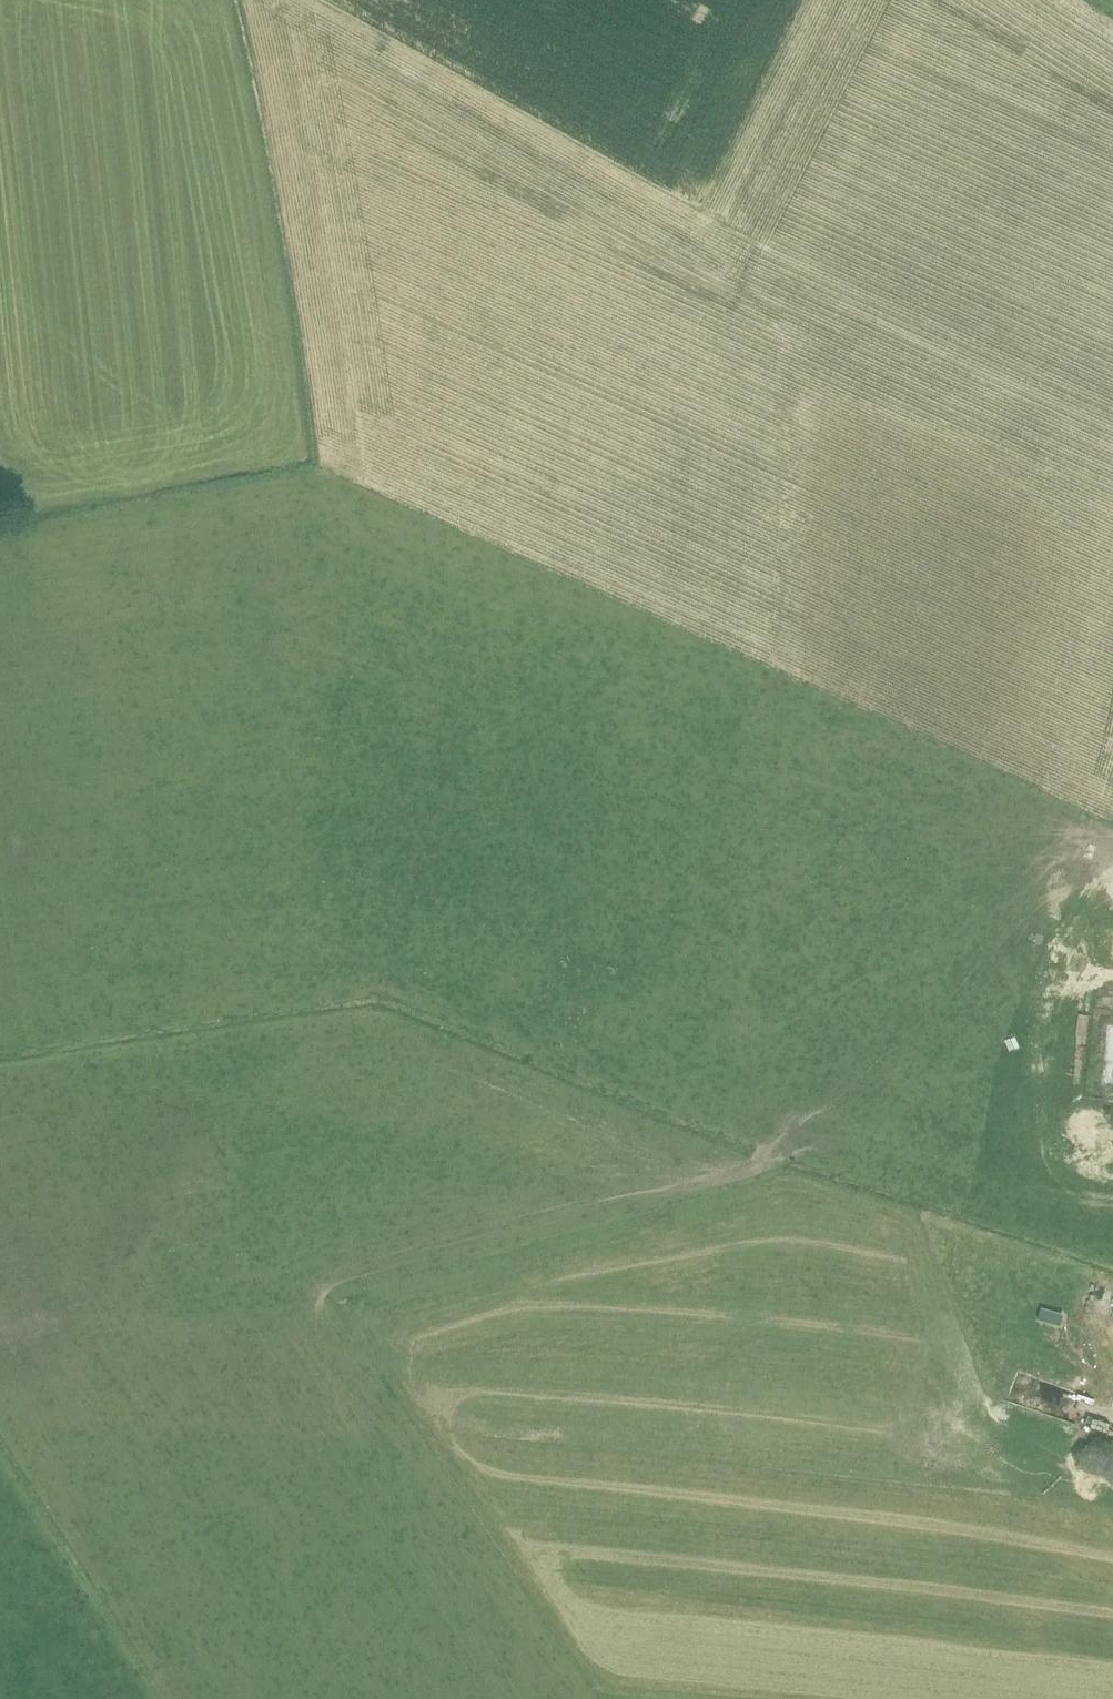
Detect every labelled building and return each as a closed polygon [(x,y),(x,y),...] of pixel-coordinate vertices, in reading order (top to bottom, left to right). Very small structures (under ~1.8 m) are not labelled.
[(1112,1474),(1112,1452),(1082,1438),(1074,1456),(1112,1474)]
